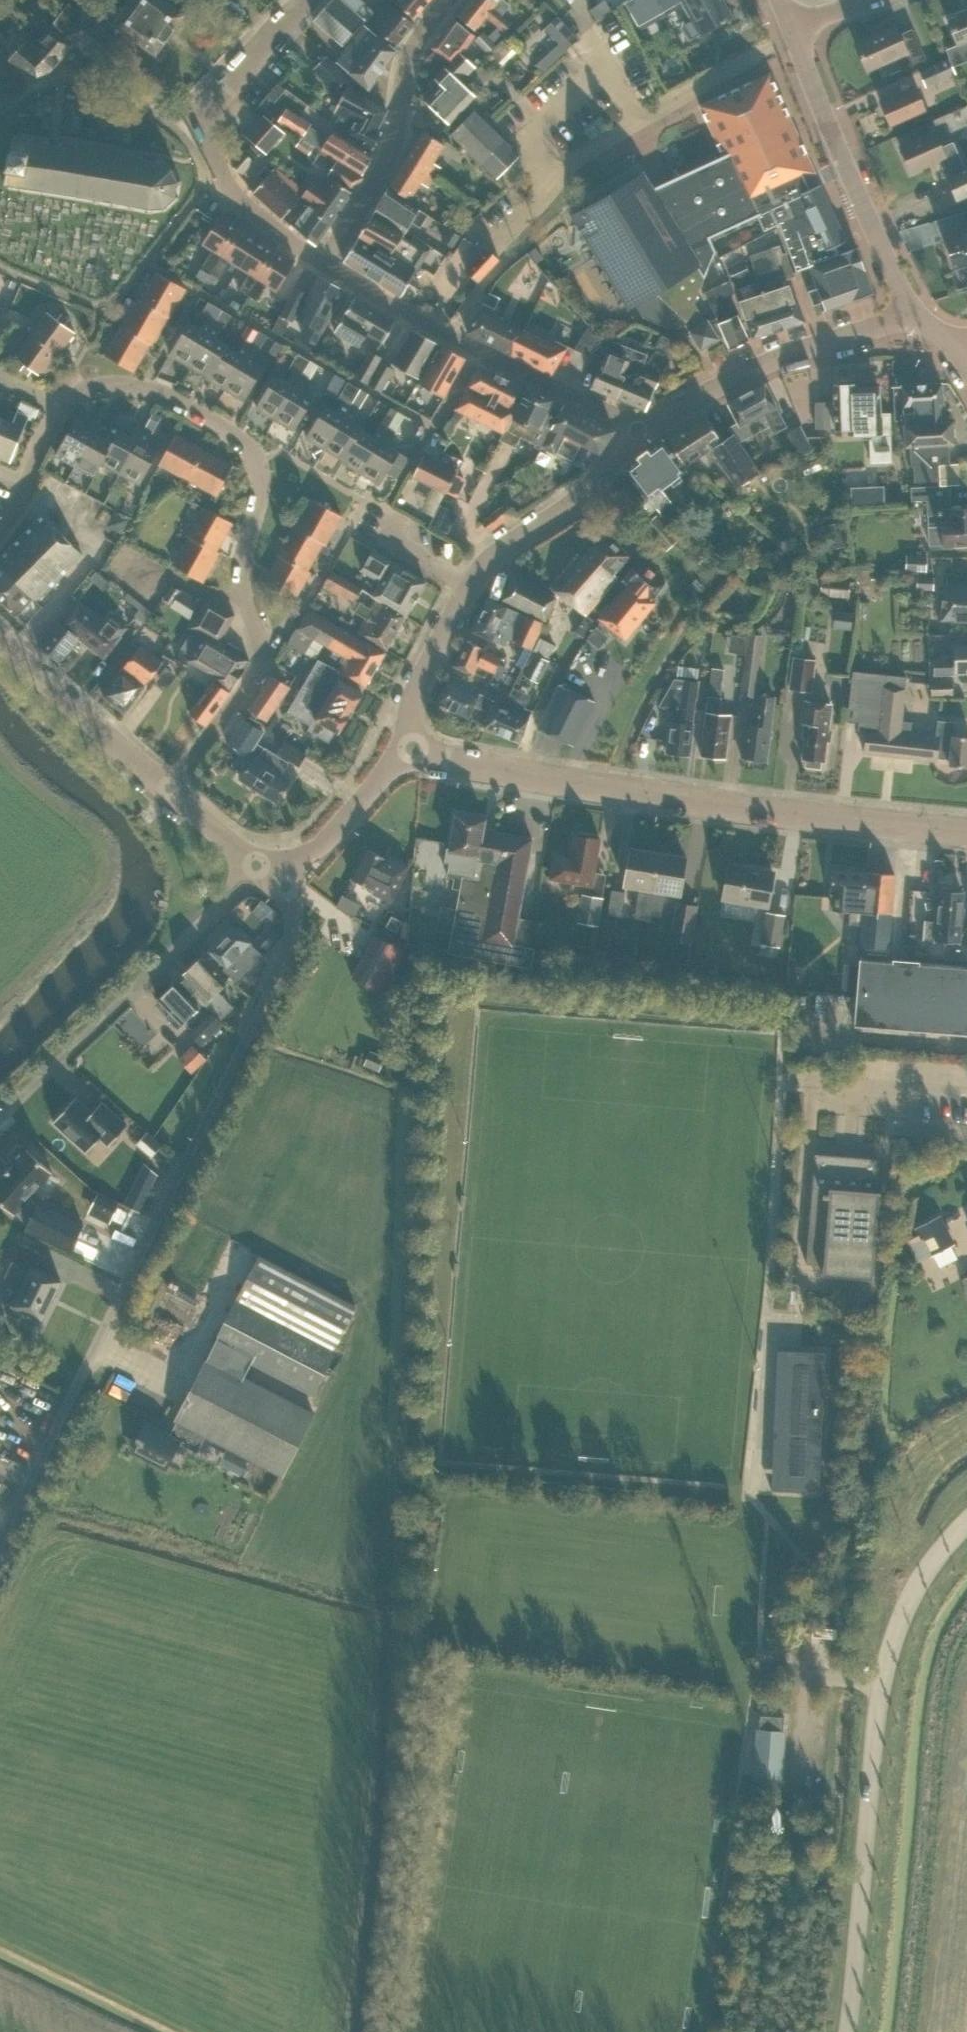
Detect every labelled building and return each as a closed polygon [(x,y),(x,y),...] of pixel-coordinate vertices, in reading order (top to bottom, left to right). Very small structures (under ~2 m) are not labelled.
[(12,4),(7,0),(0,0),(0,10),(4,13),(12,4)] [(156,55),(185,15),(164,0),(131,0),(113,25),(124,33),(156,55)] [(341,0),(331,0),(314,19),(343,45),(365,21),(356,13),(341,0)] [(356,13),(365,3),(361,0),(341,0),(356,13)] [(368,22),(396,45),(414,24),(386,0),(368,22)] [(414,18),(429,0),(393,0),(414,18)] [(490,0),(470,0),(457,15),(475,30),(487,16),(504,31),(511,23),(502,15),(509,7),(502,0),(497,6),(490,0)] [(597,19),(611,10),(604,0),(590,10),(597,19)] [(692,18),(683,22),(682,29),(688,40),(710,29),(732,17),(723,0),(629,0),(625,2),(639,25),(665,10),(682,0),(692,18)] [(66,35),(65,36),(104,65),(122,42),(118,40),(124,33),(113,25),(107,20),(101,27),(82,13),(68,3),(52,25),(66,35)] [(955,14),(956,16),(949,19),(952,28),(951,29),(958,46),(966,42),(966,9),(955,14)] [(557,17),(546,27),(560,43),(566,50),(578,39),(557,17)] [(13,37),(21,44),(24,41),(53,66),(73,44),(43,19),(28,36),(19,28),(12,36),(13,37)] [(433,47),(451,61),(460,52),(461,53),(474,36),(454,19),(451,22),(450,21),(443,30),(445,31),(439,39),(433,47)] [(896,25),(855,44),(868,72),(897,59),(901,70),(927,58),(914,29),(912,29),(900,34),(896,25)] [(364,27),(336,65),(369,89),(397,51),(364,27)] [(475,39),(486,51),(488,53),(496,45),(483,31),(475,39)] [(9,58),(21,44),(13,37),(12,36),(0,50),(0,51),(9,58)] [(53,66),(24,41),(21,44),(9,58),(38,84),(53,66)] [(542,71),(566,50),(560,43),(536,64),(542,71)] [(460,52),(451,61),(435,78),(441,84),(425,101),(448,123),(483,88),(475,80),(468,88),(459,80),(473,64),(461,53),(460,52)] [(312,69),(338,96),(347,87),(351,83),(326,56),(312,69)] [(921,70),(929,86),(956,73),(948,57),(921,70)] [(770,74),(700,106),(723,156),(746,204),(805,177),(815,172),(770,74)] [(915,85),(880,101),(891,126),(926,110),(915,85)] [(373,148),(381,132),(377,131),(387,110),(371,101),(371,100),(347,87),(334,111),(354,122),(347,135),(373,148)] [(302,138),(303,138),(310,126),(312,123),(288,108),(278,122),(302,138)] [(452,135),(483,165),(506,141),(474,111),(452,135)] [(284,133),(264,115),(246,136),(266,154),(284,133)] [(328,139),(310,126),(303,138),(315,145),(322,149),(327,154),(337,160),(362,176),(373,155),(334,130),(328,139)] [(942,158),(945,166),(961,160),(954,143),(956,142),(950,128),(936,134),(935,132),(900,147),(911,172),(942,158)] [(406,158),(434,177),(440,167),(433,162),(444,145),(422,130),(406,158)] [(68,196),(149,213),(165,211),(178,199),(181,182),(174,167),(161,157),(14,135),(11,151),(8,170),(5,186),(68,196)] [(254,161),(260,154),(250,145),(244,152),(254,161)] [(244,173),(254,161),(244,152),(242,151),(232,163),(244,173)] [(643,175),(575,216),(578,222),(629,304),(634,302),(642,316),(670,329),(682,315),(686,318),(692,329),(688,331),(700,351),(720,339),(724,336),(719,324),(716,317),(710,322),(708,319),(704,321),(693,303),(716,252),(717,251),(710,237),(757,216),(756,214),(811,189),(805,177),(746,204),(723,156),(720,157),(655,187),(651,189),(643,175)] [(428,186),(434,177),(406,158),(389,185),(410,199),(421,183),(428,186)] [(314,183),(301,197),(300,199),(330,225),(363,177),(362,176),(337,160),(327,175),(331,178),(323,190),(314,183)] [(961,160),(945,166),(948,174),(946,175),(958,203),(966,199),(966,165),(964,167),(961,160)] [(282,218),(300,199),(301,197),(273,171),(253,192),(282,218)] [(811,189),(756,214),(757,216),(764,231),(779,224),(796,272),(810,267),(817,287),(808,291),(813,306),(823,303),(825,310),(852,300),(852,301),(873,293),(870,285),(865,270),(858,249),(857,249),(857,247),(839,254),(836,246),(846,241),(820,185),(811,189)] [(420,209),(388,188),(373,213),(406,231),(412,222),(421,227),(428,215),(419,209),(420,209)] [(316,246),(330,225),(300,199),(282,218),(316,246)] [(203,266),(211,271),(240,226),(221,214),(203,243),(213,250),(203,266)] [(372,216),(359,235),(409,265),(411,261),(417,265),(415,268),(418,270),(431,247),(414,236),(411,240),(372,216)] [(230,261),(240,267),(258,237),(240,226),(211,271),(220,276),(230,261)] [(453,248),(460,236),(449,229),(442,241),(453,248)] [(945,237),(954,268),(966,264),(966,231),(945,237)] [(411,261),(409,265),(359,235),(343,261),(401,296),(415,268),(417,265),(411,261)] [(240,289),(248,294),(277,249),(258,237),(240,267),(249,273),(240,289)] [(783,279),(795,275),(787,253),(786,253),(783,254),(780,245),(750,255),(763,294),(740,301),(753,338),(805,322),(798,301),(794,302),(789,285),(785,287),(783,279)] [(466,271),(478,282),(498,259),(487,248),(466,271)] [(544,257),(535,248),(529,253),(537,263),(544,257)] [(296,261),(277,249),(248,294),(257,300),(267,284),(277,290),(296,261)] [(738,290),(753,283),(747,269),(731,276),(738,290)] [(215,284),(220,276),(211,271),(207,279),(215,284)] [(140,300),(167,316),(169,318),(186,289),(157,272),(140,300)] [(342,289),(319,276),(298,318),(310,324),(303,338),(315,344),(342,289)] [(713,306),(719,324),(730,348),(748,340),(737,316),(738,315),(730,295),(735,292),(729,280),(705,292),(712,307),(713,306)] [(280,315),(293,321),(307,294),(294,288),(280,315)] [(484,303),(495,309),(500,298),(490,293),(484,303)] [(396,321),(354,297),(335,330),(357,343),(360,341),(366,331),(383,341),(396,321)] [(151,344),(167,316),(140,300),(139,299),(123,327),(150,343),(151,344)] [(58,319),(62,313),(52,306),(48,312),(58,319)] [(215,306),(208,316),(216,320),(222,310),(215,306)] [(478,309),(467,332),(511,354),(522,330),(478,309)] [(222,310),(216,320),(224,325),(225,326),(231,315),(222,310)] [(48,312),(31,334),(59,354),(75,332),(65,324),(69,318),(62,313),(58,319),(48,312)] [(170,354),(189,365),(216,320),(208,316),(200,328),(189,322),(170,354)] [(189,365),(207,376),(226,346),(227,345),(216,338),(224,325),(216,320),(189,365)] [(566,346),(525,325),(522,330),(511,354),(552,374),(566,346)] [(150,343),(123,327),(121,326),(104,355),(134,371),(150,343)] [(574,349),(587,355),(603,344),(588,327),(574,349)] [(257,332),(251,328),(245,338),(252,342),(257,332)] [(393,363),(420,378),(440,344),(413,329),(393,363)] [(42,377),(59,354),(31,334),(15,356),(25,364),(21,370),(28,375),(32,369),(42,377)] [(636,366),(633,373),(627,371),(616,398),(646,410),(660,375),(654,372),(664,355),(668,357),(677,344),(662,335),(654,349),(655,349),(648,360),(644,368),(636,366)] [(206,377),(225,389),(252,344),(244,339),(236,352),(226,346),(207,376),(206,377)] [(278,357),(284,347),(276,341),(269,352),(278,357)] [(592,388),(616,398),(627,371),(633,373),(636,366),(644,368),(648,360),(645,359),(647,354),(612,341),(594,354),(590,363),(600,367),(592,388)] [(244,400),(264,368),(252,361),(260,348),(252,344),(225,389),(244,400)] [(440,344),(420,378),(421,379),(419,383),(443,396),(465,357),(440,344)] [(381,362),(383,358),(369,350),(355,376),(368,383),(381,362)] [(393,369),(381,362),(368,383),(381,391),(393,369)] [(457,408),(504,433),(527,388),(479,365),(457,408)] [(256,407),(275,419),(302,374),(294,369),(286,382),(275,375),(256,407)] [(302,374),(275,419),(294,430),(313,398),(302,391),(309,378),(302,374)] [(848,380),(839,380),(834,386),(834,401),(816,402),(817,428),(835,427),(835,429),(855,428),(855,435),(870,434),(871,462),(891,461),(890,414),(880,414),(879,386),(854,387),(854,385),(848,380)] [(343,400),(351,404),(360,389),(348,381),(341,392),(346,395),(343,400)] [(948,444),(953,444),(952,422),(944,422),(942,383),(894,386),(897,440),(901,448),(909,446),(911,446),(911,466),(914,466),(915,481),(940,480),(939,465),(950,464),(948,444)] [(734,434),(748,455),(757,450),(750,435),(770,425),(774,432),(786,426),(776,406),(777,406),(765,384),(728,403),(738,423),(729,427),(734,434)] [(521,435),(542,446),(561,409),(551,404),(553,399),(528,387),(527,388),(506,428),(504,433),(500,440),(515,447),(521,435)] [(359,409),(368,393),(360,389),(351,404),(359,409)] [(324,449),(351,404),(343,400),(336,412),(325,405),(306,437),(324,449)] [(359,409),(351,404),(324,449),(343,460),(362,429),(363,428),(352,421),(359,409)] [(561,409),(542,446),(586,469),(590,461),(592,462),(614,430),(563,404),(561,409)] [(391,408),(385,418),(391,422),(397,412),(391,408)] [(56,455),(75,465),(94,432),(82,426),(88,414),(81,410),(56,455)] [(0,418),(0,457),(10,462),(29,417),(17,413),(13,422),(1,416),(0,418)] [(153,414),(145,428),(152,432),(160,418),(153,414)] [(748,455),(734,434),(722,442),(704,414),(667,438),(685,465),(711,448),(737,487),(759,472),(748,455)] [(372,436),(362,429),(343,460),(342,461),(361,473),(387,428),(379,423),(372,436)] [(101,463),(119,473),(145,428),(138,424),(131,436),(119,430),(101,463)] [(788,431),(800,456),(813,449),(800,425),(788,431)] [(106,438),(94,432),(75,465),(95,476),(101,463),(119,430),(111,426),(106,438)] [(145,428),(119,473),(139,484),(157,451),(145,444),(152,432),(145,428)] [(387,428),(361,473),(380,484),(387,473),(396,478),(409,457),(388,445),(395,433),(387,428)] [(160,464),(188,479),(204,450),(175,434),(160,464)] [(662,439),(623,469),(646,499),(643,502),(650,513),(657,508),(660,512),(672,503),(662,489),(686,471),(662,439)] [(233,465),(204,450),(188,479),(217,495),(233,465)] [(413,475),(447,492),(456,474),(457,472),(423,455),(413,475)] [(457,497),(466,479),(456,474),(447,492),(457,497)] [(913,487),(912,488),(912,500),(928,499),(928,514),(942,513),(943,526),(928,526),(929,545),(966,543),(966,507),(951,508),(950,487),(913,488),(913,487)] [(342,516),(313,499),(298,528),(323,542),(322,543),(326,545),(342,516)] [(490,532),(515,513),(507,503),(482,522),(490,532)] [(452,529),(457,508),(438,504),(433,525),(452,529)] [(203,506),(187,536),(189,537),(216,552),(216,551),(232,523),(203,506)] [(644,526),(667,550),(679,538),(656,515),(644,526)] [(17,615),(33,598),(36,601),(81,555),(42,516),(0,557),(0,564),(0,598),(17,615)] [(841,524),(829,526),(833,550),(845,548),(841,524)] [(298,528),(294,526),(277,555),(280,556),(306,571),(307,570),(318,550),(322,543),(323,542),(298,528)] [(630,556),(606,532),(582,558),(578,554),(551,586),(587,614),(617,577),(614,573),(630,556)] [(216,552),(189,537),(174,565),(203,582),(219,553),(216,551),(216,552)] [(327,556),(331,548),(326,545),(322,543),(318,550),(327,556)] [(374,596),(376,597),(406,615),(426,582),(374,551),(363,570),(383,581),(374,596)] [(906,572),(927,572),(927,555),(906,555),(906,572)] [(293,601),(310,572),(307,570),(306,571),(280,556),(264,584),(293,601)] [(620,591),(599,617),(625,639),(655,603),(651,600),(666,582),(638,559),(615,586),(620,591)] [(519,569),(504,599),(545,620),(556,598),(545,593),(549,584),(519,569)] [(352,582),(338,573),(332,571),(324,584),(323,586),(338,596),(340,593),(354,601),(362,587),(352,582)] [(933,590),(934,577),(918,576),(917,590),(933,590)] [(820,595),(849,598),(850,580),(821,578),(820,595)] [(173,604),(181,591),(172,585),(164,598),(173,604)] [(966,621),(966,586),(943,585),(942,620),(966,621)] [(144,623),(153,613),(128,593),(125,597),(139,609),(134,615),(144,623)] [(395,634),(406,615),(376,597),(370,607),(360,601),(355,611),(366,617),(395,634)] [(509,638),(532,649),(544,625),(524,616),(488,598),(473,631),(493,640),(505,645),(509,638)] [(227,643),(225,646),(219,642),(235,616),(208,599),(191,626),(197,630),(193,636),(189,633),(181,649),(175,658),(186,664),(189,660),(213,675),(211,679),(228,693),(249,662),(235,653),(238,649),(227,643)] [(57,620),(38,644),(61,662),(80,638),(104,656),(127,626),(107,611),(100,620),(79,604),(63,625),(57,620)] [(347,658),(338,672),(342,674),(364,686),(384,652),(310,609),(298,629),(347,658)] [(851,630),(853,613),(835,611),(833,628),(851,630)] [(386,649),(395,634),(366,617),(357,632),(386,649)] [(741,694),(755,696),(763,635),(748,633),(741,694)] [(466,640),(454,665),(474,675),(475,672),(485,677),(489,669),(493,671),(500,657),(466,640)] [(163,661),(141,645),(103,695),(126,712),(163,661)] [(954,645),(954,658),(935,659),(935,674),(966,673),(966,645),(954,645)] [(549,661),(534,653),(522,675),(538,683),(549,661)] [(794,656),(790,689),(811,691),(815,659),(794,656)] [(342,674),(338,672),(319,660),(289,711),(311,724),(308,729),(328,741),(335,730),(338,732),(362,691),(340,679),(342,674)] [(169,689),(178,671),(166,665),(157,683),(169,689)] [(719,713),(721,697),(724,669),(712,668),(709,695),(707,712),(701,756),(725,758),(730,714),(719,713)] [(953,736),(954,722),(937,720),(936,737),(911,734),(912,722),(902,721),(906,677),(852,671),(847,722),(859,723),(858,730),(867,731),(864,753),(937,760),(937,755),(950,756),(950,765),(966,766),(966,738),(953,736)] [(474,705),(490,712),(496,698),(493,696),(480,689),(451,674),(437,702),(468,717),(474,705)] [(272,675),(250,707),(266,719),(289,687),(272,675)] [(666,752),(689,755),(698,682),(675,679),(659,705),(671,712),(666,752)] [(931,682),(931,696),(953,695),(952,681),(931,682)] [(188,712),(202,724),(228,694),(213,682),(188,712)] [(539,728),(574,745),(594,702),(559,686),(539,728)] [(496,698),(490,712),(484,727),(520,741),(532,712),(516,705),(521,694),(510,690),(506,701),(496,698)] [(742,757),(766,761),(774,696),(757,694),(753,725),(746,724),(742,757)] [(827,740),(829,741),(831,730),(828,730),(832,703),(805,700),(802,722),(804,723),(803,736),(806,737),(803,759),(806,759),(805,767),(820,769),(821,761),(824,761),(827,740)] [(240,778),(276,801),(290,779),(281,774),(288,762),(255,742),(262,731),(244,719),(227,744),(246,756),(247,754),(253,758),(240,778)] [(279,752),(298,764),(305,754),(286,741),(279,752)] [(532,839),(482,830),(484,819),(457,814),(450,849),(447,848),(444,862),(449,863),(447,876),(454,878),(452,888),(461,889),(450,947),(449,952),(531,967),(534,948),(528,947),(533,920),(518,917),(532,839)] [(601,839),(573,835),(573,836),(570,858),(554,855),(549,881),(591,888),(600,841),(601,839)] [(422,837),(418,858),(433,861),(437,840),(422,837)] [(372,892),(391,901),(408,865),(389,856),(388,859),(366,849),(352,879),(373,889),(372,892)] [(638,903),(650,905),(658,853),(631,849),(625,885),(640,887),(638,903)] [(658,853),(650,905),(660,906),(663,907),(665,891),(680,894),(686,858),(658,853)] [(773,873),(729,865),(723,899),(768,906),(773,873)] [(868,946),(868,951),(887,952),(888,947),(889,947),(895,874),(833,869),(830,897),(834,897),(833,910),(850,911),(849,924),(861,925),(859,945),(868,946)] [(959,941),(960,923),(964,923),(965,909),(962,909),(963,893),(954,892),(951,889),(943,888),(941,891),(939,891),(938,910),(936,909),(936,921),(925,920),(923,919),(922,940),(924,939),(959,941)] [(607,914),(621,916),(625,892),(612,889),(607,914)] [(577,921),(597,925),(603,898),(583,894),(577,921)] [(279,921),(278,915),(262,901),(252,913),(261,920),(265,915),(275,923),(279,921)] [(677,901),(670,939),(691,943),(698,905),(677,901)] [(638,903),(635,917),(647,919),(650,905),(638,903)] [(658,921),(660,906),(650,905),(647,919),(658,921)] [(766,911),(760,943),(780,947),(785,915),(766,911)] [(392,916),(386,926),(397,932),(402,921),(392,916)] [(264,956),(252,945),(232,926),(209,950),(226,966),(223,969),(238,983),(264,956)] [(960,927),(959,959),(966,960),(966,928),(960,927)] [(353,977),(379,991),(402,949),(375,935),(353,977)] [(915,956),(916,946),(906,945),(905,955),(915,956)] [(868,951),(868,957),(861,956),(855,1024),(966,1035),(966,966),(887,959),(887,952),(868,951)] [(226,982),(202,957),(184,974),(178,980),(191,993),(194,991),(198,995),(219,1018),(231,1006),(217,991),(226,982)] [(219,1018),(198,995),(193,1000),(176,982),(158,999),(171,1012),(167,1016),(177,1027),(184,1021),(191,1028),(188,1031),(200,1044),(223,1022),(219,1018)] [(194,1044),(180,1057),(194,1071),(208,1058),(194,1044)] [(368,1054),(364,1065),(379,1071),(383,1061),(368,1054)] [(109,1145),(127,1125),(107,1106),(101,1101),(92,1112),(75,1097),(53,1121),(87,1152),(100,1137),(109,1145)] [(150,1158),(162,1145),(147,1132),(135,1145),(150,1158)] [(40,1161),(43,1159),(32,1148),(29,1151),(26,1149),(0,1178),(0,1202),(14,1215),(16,1213),(29,1224),(26,1229),(70,1250),(82,1224),(39,1203),(38,1205),(30,1198),(53,1172),(40,1161)] [(823,1275),(873,1278),(880,1192),(877,1192),(880,1159),(815,1154),(807,1263),(824,1264),(823,1275)] [(136,1185),(126,1204),(139,1210),(149,1191),(136,1185)] [(97,1193),(91,1205),(113,1216),(119,1204),(97,1193)] [(955,1243),(940,1215),(914,1229),(929,1257),(955,1243)] [(4,1276),(7,1283),(20,1289),(8,1314),(34,1326),(39,1317),(42,1319),(61,1280),(41,1270),(48,1256),(21,1243),(4,1276)] [(175,1419),(177,1420),(178,1421),(206,1435),(283,1475),(314,1413),(244,1377),(252,1362),(313,1394),(336,1351),(333,1349),(356,1306),(259,1255),(214,1343),(216,1344),(209,1358),(207,1358),(175,1419)] [(792,1389),(792,1390),(824,1391),(825,1353),(778,1351),(776,1389),(792,1389)] [(776,1389),(773,1451),(789,1452),(789,1451),(821,1453),(824,1391),(792,1390),(792,1389),(776,1389)] [(206,1435),(178,1421),(177,1420),(170,1435),(146,1422),(132,1449),(166,1467),(179,1442),(197,1452),(206,1435)] [(789,1451),(789,1452),(773,1451),(772,1489),(819,1491),(821,1453),(789,1451)] [(237,1454),(229,1469),(240,1475),(248,1460),(237,1454)] [(761,1715),(760,1729),(783,1731),(784,1717),(761,1715)] [(760,1729),(756,1779),(776,1780),(779,1744),(782,1744),(783,1731),(760,1729)]
